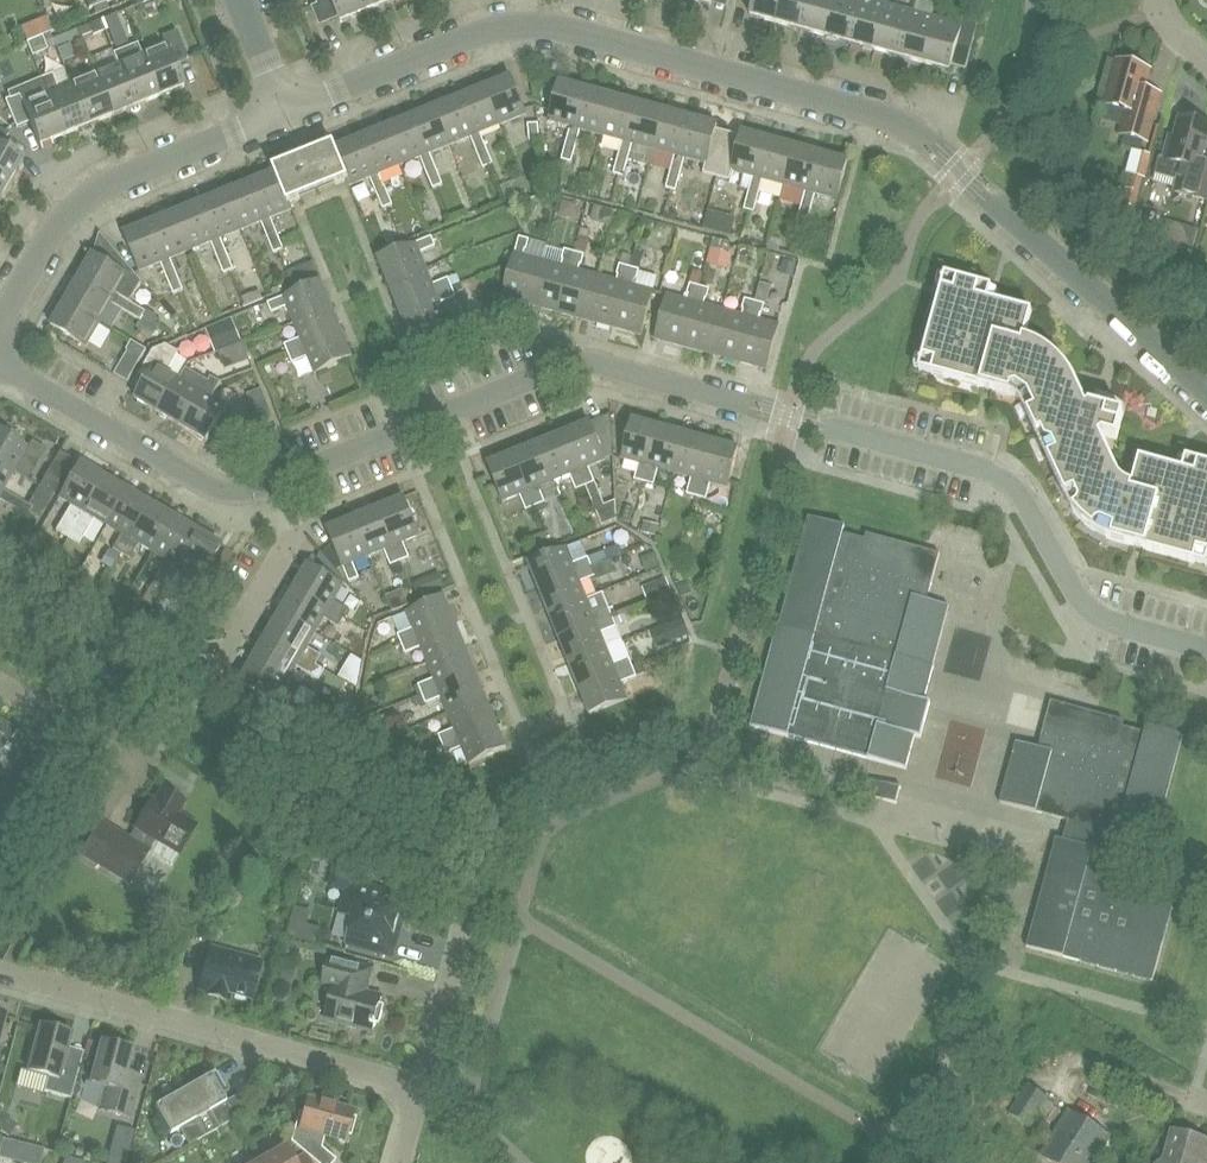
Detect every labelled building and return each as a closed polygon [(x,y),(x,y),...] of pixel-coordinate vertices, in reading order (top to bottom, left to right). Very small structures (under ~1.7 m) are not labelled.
[(91,9),(112,0),(87,0),(91,9)] [(366,13),(360,0),(316,0),(318,6),(332,0),(341,23),(366,13)] [(389,3),(388,0),(360,0),(366,13),(389,3)] [(783,0),(755,0),(751,16),(776,23),(783,0)] [(809,0),(783,0),(776,23),(801,30),(809,0)] [(836,0),(809,0),(801,30),(826,37),(836,0)] [(862,0),(836,0),(826,37),(850,43),(862,0)] [(888,5),(868,0),(862,0),(850,43),(875,50),(888,5)] [(900,57),(912,12),(888,5),(875,50),(900,57)] [(925,64),(937,19),(912,12),(900,57),(925,64)] [(100,21),(105,31),(121,24),(116,14),(100,21)] [(966,70),(979,22),(963,18),(961,25),(937,19),(925,64),(950,71),(952,66),(966,70)] [(93,36),(105,31),(100,21),(88,25),(93,36)] [(141,54),(159,97),(184,87),(174,64),(188,59),(177,30),(162,37),(165,44),(141,54)] [(45,35),(26,43),(32,58),(51,50),(45,35)] [(159,97),(141,54),(138,46),(114,55),(118,63),(135,106),(159,97)] [(112,116),(135,106),(118,63),(94,73),(112,116)] [(1160,94),(1144,90),(1149,72),(1117,63),(1106,105),(1128,111),(1121,134),(1147,141),(1160,94)] [(88,126),(112,116),(94,73),(70,83),(88,126)] [(70,83),(58,87),(53,74),(41,79),(64,135),(88,126),(70,83)] [(486,88),(501,125),(526,115),(511,77),(486,88)] [(39,145),(64,135),(41,79),(16,89),(19,95),(5,100),(16,128),(30,123),(39,145)] [(560,82),(549,121),(571,127),(566,144),(576,147),(581,130),(576,129),(587,90),(560,82)] [(480,133),(501,125),(486,88),(460,98),(475,135),(480,133)] [(602,136),(613,97),(587,90),(576,129),(581,130),(602,136)] [(613,97),(602,136),(623,142),(618,158),(628,161),(633,144),(628,143),(639,104),(613,97)] [(460,98),(435,108),(450,145),(471,137),(477,153),(487,149),(480,133),(475,135),(460,98)] [(654,150),(665,111),(639,104),(628,143),(633,144),(654,150)] [(430,154),(450,145),(435,108),(410,118),(425,156),(430,154)] [(665,111),(654,150),(675,156),(671,172),(681,175),(685,159),(680,157),(691,118),(665,111)] [(410,118),(385,128),(400,166),(420,158),(427,174),(437,170),(430,154),(425,156),(410,118)] [(732,172),(743,133),(742,132),(741,137),(717,131),(718,126),(691,118),(680,157),(685,159),(706,164),(703,174),(730,181),(733,172),(732,172)] [(1181,119),(1175,138),(1170,136),(1164,158),(1160,157),(1155,175),(1176,181),(1173,192),(1206,201),(1206,163),(1202,162),(1206,144),(1206,126),(1181,119)] [(539,124),(528,125),(530,143),(540,142),(539,124)] [(380,174),(400,166),(385,128),(360,139),(375,176),(380,174)] [(9,182),(22,159),(1,147),(9,134),(0,129),(0,177),(9,182)] [(743,133),(732,172),(733,172),(753,177),(749,194),(759,197),(763,180),(758,179),(769,140),(743,133)] [(360,139),(335,149),(348,181),(347,181),(349,187),(370,178),(377,194),(386,190),(380,174),(375,176),(360,139)] [(785,186),(795,147),(769,140),(758,179),(763,180),(785,186)] [(566,144),(562,160),(572,163),(576,147),(566,144)] [(335,149),(334,146),(304,158),(318,193),(347,181),(348,181),(335,149)] [(795,147),(785,186),(806,192),(801,208),(811,211),(816,195),(811,193),(821,154),(795,147)] [(487,149),(477,153),(484,169),(493,165),(487,149)] [(1129,162),(1126,173),(1128,174),(1134,175),(1132,182),(1130,190),(1125,188),(1124,194),(1122,199),(1124,199),(1127,200),(1125,206),(1124,211),(1128,212),(1133,214),(1142,181),(1143,178),(1146,179),(1148,170),(1152,155),(1133,150),(1129,162)] [(811,193),(816,195),(837,200),(848,161),(821,154),(811,193)] [(289,204),(290,204),(318,193),(304,158),(274,170),(276,173),(289,204)] [(618,158),(614,175),(624,177),(628,161),(618,158)] [(437,170),(427,174),(433,189),(443,185),(437,170)] [(671,172),(666,189),(676,192),(681,175),(671,172)] [(292,210),(290,204),(289,204),(276,173),(251,183),(266,220),(271,218),(292,210)] [(9,182),(0,177),(0,197),(9,182)] [(251,183),(226,193),(241,230),(261,222),(268,238),(278,234),(271,218),(266,220),(251,183)] [(386,190),(377,194),(383,210),(393,206),(386,190)] [(221,239),(241,230),(226,193),(201,203),(216,241),(221,239)] [(749,194),(744,210),(754,213),(759,197),(749,194)] [(562,201),(558,215),(574,219),(578,205),(562,201)] [(201,203),(176,213),(191,251),(211,243),(218,259),(228,255),(221,239),(216,241),(201,203)] [(801,208),(797,225),(807,228),(811,211),(801,208)] [(171,259),(191,251),(176,213),(151,224),(166,261),(171,259)] [(1162,236),(1161,239),(1173,245),(1192,255),(1199,231),(1166,221),(1162,236)] [(151,224),(125,234),(140,272),(161,263),(168,279),(177,275),(171,259),(166,261),(151,224)] [(278,234),(268,238),(274,254),(284,250),(278,234)] [(389,285),(426,270),(420,253),(436,247),(432,237),(378,259),(389,285)] [(588,239),(579,237),(576,249),(585,251),(588,239)] [(531,306),(543,261),(524,256),(525,250),(527,251),(529,240),(519,238),(514,254),(502,298),(531,306)] [(713,239),(710,250),(707,263),(729,269),(733,256),(727,254),(730,244),(713,239)] [(558,313),(575,253),(565,250),(562,260),(563,261),(562,267),(543,261),(531,306),(558,313)] [(117,295),(130,303),(142,283),(116,252),(109,264),(93,255),(79,279),(114,300),(117,295)] [(586,321),(598,276),(579,271),(580,265),(582,266),(585,256),(575,253),(558,313),(586,321)] [(228,255),(218,259),(224,274),(234,270),(228,255)] [(784,262),(780,274),(793,278),(796,265),(784,262)] [(613,328),(630,268),(620,265),(617,275),(618,276),(617,282),(598,276),(586,321),(613,328)] [(630,268),(613,328),(641,336),(654,292),(634,286),(635,280),(637,281),(640,271),(630,268)] [(399,310),(452,288),(449,279),(433,285),(426,270),(389,285),(399,310)] [(177,275),(168,279),(174,295),(184,291),(177,275)] [(132,304),(130,303),(117,295),(114,300),(79,279),(66,303),(101,323),(112,304),(126,313),(132,304)] [(923,359),(935,362),(932,375),(1010,396),(1012,392),(1019,391),(1028,397),(1034,409),(1026,414),(1037,436),(1041,434),(1043,438),(1049,440),(1055,454),(1047,458),(1064,497),(1075,492),(1079,501),(1078,508),(1073,511),(1074,513),(1081,521),(1083,523),(1092,530),(1094,532),(1097,526),(1102,524),(1115,530),(1112,541),(1195,564),(1198,551),(1206,554),(1206,465),(1199,462),(1186,459),(1183,471),(1140,459),(1133,486),(1128,483),(1123,479),(1119,474),(1102,437),(1103,436),(1117,440),(1124,415),(1127,405),(1107,392),(1095,388),(1090,406),(1088,407),(1075,378),(1072,373),(1068,367),(1063,361),(1058,357),(1053,353),(1048,349),(1042,346),(1037,343),(1031,341),(1025,339),(1032,313),(995,303),(989,301),(992,289),(958,279),(954,292),(942,288),(942,289),(941,295),(923,359)] [(294,323),(332,308),(321,282),(268,304),(272,313),(288,307),(294,323)] [(683,348),(700,287),(690,284),(687,294),(689,295),(687,301),(667,295),(655,340),(683,348)] [(461,285),(453,288),(455,294),(463,291),(461,285)] [(711,355),(723,311),(704,305),(706,300),(707,300),(710,290),(700,287),(683,348),(711,355)] [(452,288),(399,310),(410,336),(447,320),(440,304),(456,298),(452,288)] [(738,363),(755,302),(745,299),(742,310),(744,310),(742,316),(723,311),(711,355),(738,363)] [(755,302),(738,363),(767,370),(779,326),(759,321),(761,315),(762,315),(765,305),(755,302)] [(87,347),(101,323),(66,303),(52,327),(87,347)] [(132,304),(126,313),(139,320),(141,321),(144,317),(147,312),(132,304)] [(289,355),(342,333),(332,308),(294,323),(301,339),(285,345),(289,355)] [(139,320),(136,327),(152,336),(158,325),(144,317),(141,321),(139,320)] [(232,318),(212,327),(222,352),(226,350),(243,344),(232,318)] [(432,342),(427,329),(415,334),(420,346),(432,342)] [(342,333),(289,355),(292,364),(308,358),(315,374),(352,359),(342,333)] [(132,341),(126,350),(142,359),(147,350),(132,341)] [(243,344),(226,350),(232,367),(249,360),(243,344)] [(180,379),(168,372),(179,352),(166,345),(153,350),(139,376),(147,380),(135,400),(160,414),(180,379)] [(183,427),(210,380),(187,367),(180,379),(160,414),(183,427)] [(332,381),(327,369),(317,373),(322,386),(332,381)] [(210,380),(183,427),(207,441),(227,406),(212,398),(221,383),(212,378),(210,380)] [(261,426),(274,421),(267,404),(254,409),(261,426)] [(609,416),(590,423),(605,459),(612,456),(609,416)] [(645,483),(660,428),(633,420),(622,459),(639,464),(635,480),(645,483)] [(600,494),(595,483),(589,467),(605,461),(605,459),(590,423),(564,434),(590,498),(600,494)] [(675,474),(686,435),(660,428),(645,483),(654,486),(659,469),(675,474)] [(14,472),(28,448),(0,431),(0,464),(14,472)] [(581,502),(590,498),(564,434),(539,444),(554,481),(570,475),(581,502)] [(697,497),(712,442),(686,435),(675,474),(691,478),(687,495),(697,497)] [(712,442),(697,497),(707,500),(711,484),(728,488),(739,449),(712,442)] [(539,488),(554,481),(539,444),(514,454),(536,507),(545,503),(539,488)] [(526,511),(536,507),(514,454),(488,465),(503,502),(520,495),(526,511)] [(54,495),(74,460),(64,455),(44,490),(54,495)] [(67,539),(103,477),(79,463),(59,498),(71,505),(55,532),(67,539)] [(3,491),(14,472),(0,464),(0,495),(3,491)] [(106,526),(126,491),(103,477),(67,539),(79,546),(94,519),(106,526)] [(3,491),(0,495),(0,501),(12,508),(17,500),(3,491)] [(121,554),(150,504),(126,491),(106,526),(121,534),(112,549),(121,554)] [(379,509),(400,562),(410,558),(403,543),(420,536),(405,498),(379,509)] [(17,500),(12,508),(27,517),(32,508),(17,500)] [(153,553),(173,518),(150,504),(121,554),(130,559),(138,545),(153,553)] [(391,566),(400,562),(379,509),(353,519),(369,557),(384,550),(391,566)] [(808,517),(779,627),(750,726),(906,769),(915,736),(921,737),(931,702),(924,700),(950,607),(927,601),(940,555),(867,535),(866,541),(843,535),(845,528),(808,517)] [(151,585),(162,592),(197,532),(173,518),(153,553),(166,561),(151,585)] [(353,563),(369,557),(353,519),(328,530),(333,543),(343,566),(343,567),(350,583),(359,579),(353,563)] [(658,527),(644,524),(642,534),(656,537),(658,527)] [(544,531),(531,537),(536,550),(549,544),(544,531)] [(173,598),(188,573),(200,581),(221,546),(197,532),(162,592),(173,598)] [(325,547),(322,552),(336,570),(343,566),(333,543),(325,547)] [(539,589),(592,568),(607,562),(603,552),(573,564),(566,548),(528,563),(539,589)] [(119,557),(109,551),(101,564),(111,570),(119,557)] [(655,551),(640,558),(646,572),(661,565),(655,551)] [(295,589),(344,618),(349,609),(334,600),(343,585),(309,565),(295,589)] [(549,614),(587,599),(580,583),(596,577),(592,568),(539,589),(549,614)] [(424,577),(411,582),(418,598),(431,592),(424,577)] [(671,591),(666,578),(642,587),(647,600),(671,591)] [(686,579),(676,584),(681,597),(691,593),(686,579)] [(151,585),(142,600),(153,607),(162,592),(151,585)] [(339,627),(344,618),(295,589),(281,613),(316,633),(324,618),(339,627)] [(118,590),(111,602),(120,607),(127,595),(118,590)] [(402,645),(455,623),(445,597),(407,612),(414,629),(398,635),(402,645)] [(593,615),(587,599),(549,614),(559,639),(613,618),(609,608),(593,615)] [(307,647),(316,633),(281,613),(267,636),(317,665),(327,671),(332,662),(307,647)] [(614,620),(617,627),(631,621),(628,615),(614,620)] [(570,664),(607,649),(601,634),(617,627),(614,620),(613,618),(559,639),(570,664)] [(683,619),(665,626),(672,643),(690,636),(683,619)] [(428,663),(465,648),(455,623),(402,645),(406,654),(422,648),(428,663)] [(327,671),(317,665),(267,636),(254,659),(288,680),(297,665),(322,680),(327,671)] [(406,654),(402,645),(392,649),(396,658),(406,654)] [(422,695),(476,673),(465,648),(428,663),(434,679),(418,686),(422,695)] [(643,653),(629,658),(613,665),(607,649),(570,664),(580,690),(633,668),(646,663),(643,653)] [(353,655),(340,678),(357,688),(362,661),(353,655)] [(302,688),(288,680),(254,659),(240,683),(275,704),(302,719),(308,709),(294,701),(302,688)] [(633,668),(580,690),(590,715),(628,700),(621,684),(637,677),(633,668)] [(334,687),(340,678),(327,671),(322,680),(334,687)] [(448,714),(486,698),(476,673),(422,695),(426,705),(442,698),(448,714)] [(353,716),(356,698),(345,692),(336,706),(353,716)] [(443,745),(496,724),(486,698),(448,714),(455,729),(439,736),(443,745)] [(1127,839),(1136,841),(1154,846),(1184,736),(1147,727),(1145,734),(1122,728),(1124,722),(1051,702),(1038,749),(1016,743),(1000,804),(1068,822),(1063,841),(1056,839),(1026,948),(1153,982),(1173,908),(1104,890),(1118,839),(1126,841),(1127,839)] [(353,717),(341,710),(332,724),(344,731),(353,717)] [(496,724),(443,745),(447,755),(462,748),(469,765),(507,749),(496,724)] [(12,812),(15,814),(39,773),(25,764),(36,744),(8,727),(0,730),(0,776),(5,779),(0,787),(0,820),(6,823),(12,812)] [(370,728),(355,734),(359,746),(375,740),(370,728)] [(421,773),(416,760),(404,765),(409,778),(421,773)] [(859,793),(859,794),(878,799),(897,805),(898,803),(897,803),(901,790),(902,788),(863,778),(863,779),(864,780),(860,793),(859,793)] [(172,867),(179,855),(196,826),(169,810),(177,798),(163,790),(155,802),(152,800),(135,829),(138,830),(132,842),(101,823),(82,855),(130,884),(149,852),(172,867)] [(409,898),(360,884),(364,868),(338,861),(331,887),(347,891),(341,914),(355,917),(347,945),(387,956),(395,929),(397,929),(402,926),(409,898)] [(11,919),(2,933),(12,940),(21,925),(11,919)] [(282,956),(298,961),(301,950),(290,947),(285,945),(285,946),(282,956)] [(261,962),(211,949),(199,991),(207,993),(207,995),(229,1001),(231,994),(251,1000),(256,982),(259,982),(262,969),(260,967),(261,962)] [(372,970),(330,959),(323,987),(335,990),(327,1020),(373,1032),(374,1026),(376,1027),(377,1024),(381,1021),(384,1011),(381,1006),(380,1006),(382,997),(366,993),(372,970)] [(71,1035),(41,1026),(28,1072),(48,1077),(44,1092),(71,1099),(77,1075),(61,1071),(71,1035)] [(141,1077),(126,1073),(132,1051),(102,1043),(91,1084),(106,1088),(99,1110),(130,1118),(141,1077)] [(240,1095),(231,1100),(226,1103),(219,1090),(223,1088),(214,1074),(155,1107),(170,1135),(186,1126),(195,1143),(220,1128),(241,1116),(249,1111),(240,1095)] [(1009,1115),(1030,1128),(1049,1098),(1027,1085),(1009,1115)] [(1042,1157),(1052,1162),(1091,1162),(1094,1158),(1086,1154),(1095,1140),(1103,1144),(1120,1116),(1103,1105),(1105,1102),(1092,1094),(1090,1097),(1072,1086),(1054,1114),(1068,1123),(1059,1137),(1056,1134),(1042,1157)] [(308,1100),(294,1096),(290,1110),(299,1113),(291,1142),(316,1162),(334,1162),(336,1160),(317,1144),(312,1143),(315,1133),(345,1142),(353,1112),(308,1100)] [(0,1115),(0,1133),(7,1137),(14,1125),(0,1115)] [(112,1162),(126,1162),(134,1132),(121,1128),(112,1162)] [(1203,1153),(1206,1142),(1172,1132),(1164,1161),(1161,1162),(1206,1162),(1206,1154),(1203,1153)] [(15,1162),(41,1162),(44,1151),(3,1140),(0,1152),(0,1159),(15,1162)] [(260,1162),(310,1162),(305,1155),(293,1162),(285,1148),(259,1162),(260,1162)]
